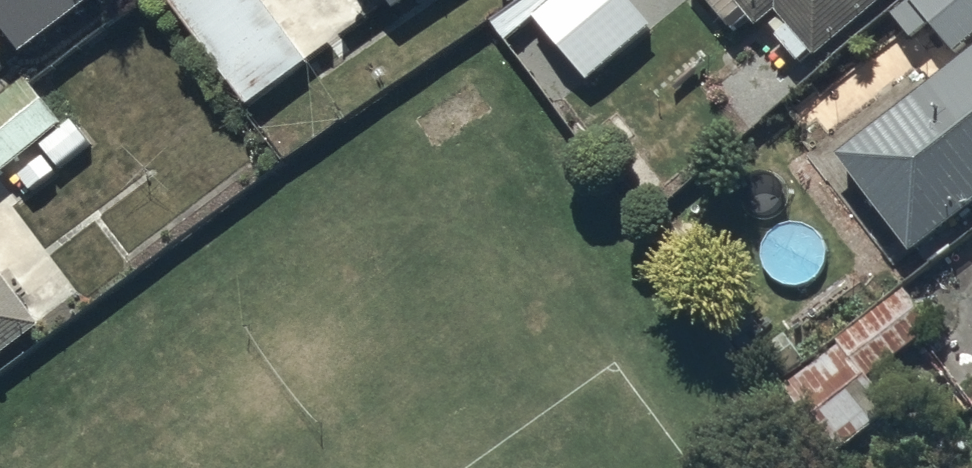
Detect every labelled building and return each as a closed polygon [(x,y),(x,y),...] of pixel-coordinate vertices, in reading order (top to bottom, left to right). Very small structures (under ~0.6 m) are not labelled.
[(29,65),(109,4),(107,0),(27,0),(0,21),(0,27),(29,65)] [(260,0),(168,0),(252,112),(311,68),(260,0)] [(401,20),(431,0),(387,0),(401,20)] [(592,89),(656,34),(627,0),(568,0),(538,25),(592,89)] [(820,67),(899,0),(704,0),(738,40),(753,28),(761,37),(781,21),(820,67)] [(959,63),(971,52),(971,0),(923,0),(896,23),(917,47),(934,33),(959,63)] [(917,264),(971,223),(971,68),(842,167),(917,264)] [(66,134),(33,92),(0,118),(0,185),(66,134)] [(46,337),(0,274),(0,371),(46,337)] [(787,395),(839,462),(896,418),(872,387),(937,336),(907,298),(843,348),(844,351),(787,395)]
